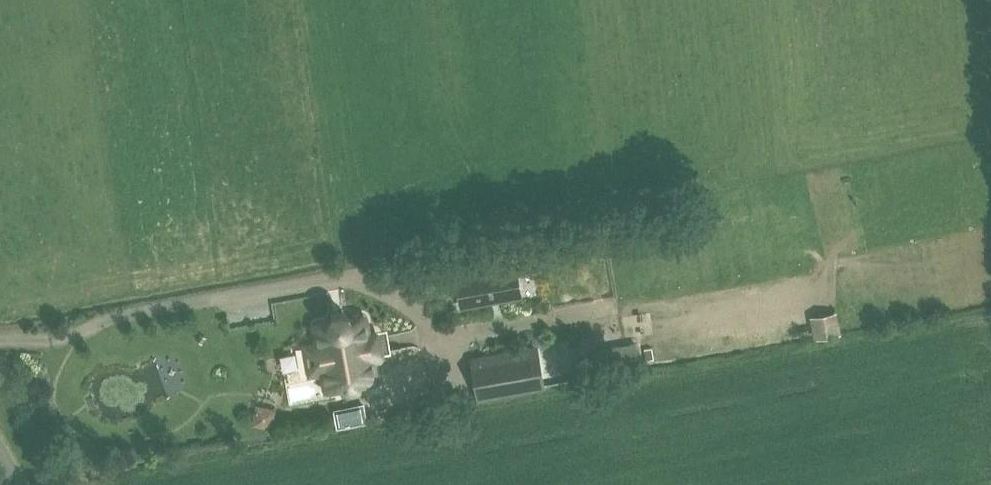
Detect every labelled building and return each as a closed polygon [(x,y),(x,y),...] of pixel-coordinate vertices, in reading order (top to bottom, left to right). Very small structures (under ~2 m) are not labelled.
[(442,276),(439,253),(417,256),(421,279),(442,276)] [(519,294),(514,265),(456,276),(461,304),(519,294)] [(381,353),(381,352),(378,336),(378,335),(377,334),(376,334),(375,333),(374,333),(373,333),(367,334),(365,319),(364,318),(364,317),(363,316),(362,316),(361,316),(360,315),(350,317),(349,316),(348,315),(347,314),(345,313),(344,312),(342,312),(342,310),(333,311),(333,313),(332,314),(331,315),(330,317),(329,318),(329,320),(328,321),(317,323),(316,324),(315,325),(315,326),(314,327),(315,328),(325,386),(325,387),(326,388),(326,389),(327,389),(329,389),(330,389),(343,387),(343,391),(344,392),(344,393),(345,393),(346,394),(347,394),(348,394),(356,393),(357,392),(358,392),(358,391),(359,390),(359,389),(359,388),(358,384),(372,382),(373,381),(374,381),(374,380),(375,379),(375,378),(375,377),(371,358),(377,357),(378,357),(379,356),(380,355),(380,354),(381,353)] [(535,364),(531,339),(530,332),(468,344),(476,383),(536,371),(535,364)] [(557,353),(559,367),(577,364),(576,351),(557,353)] [(321,385),(295,389),(298,406),(324,402),(321,385)]
